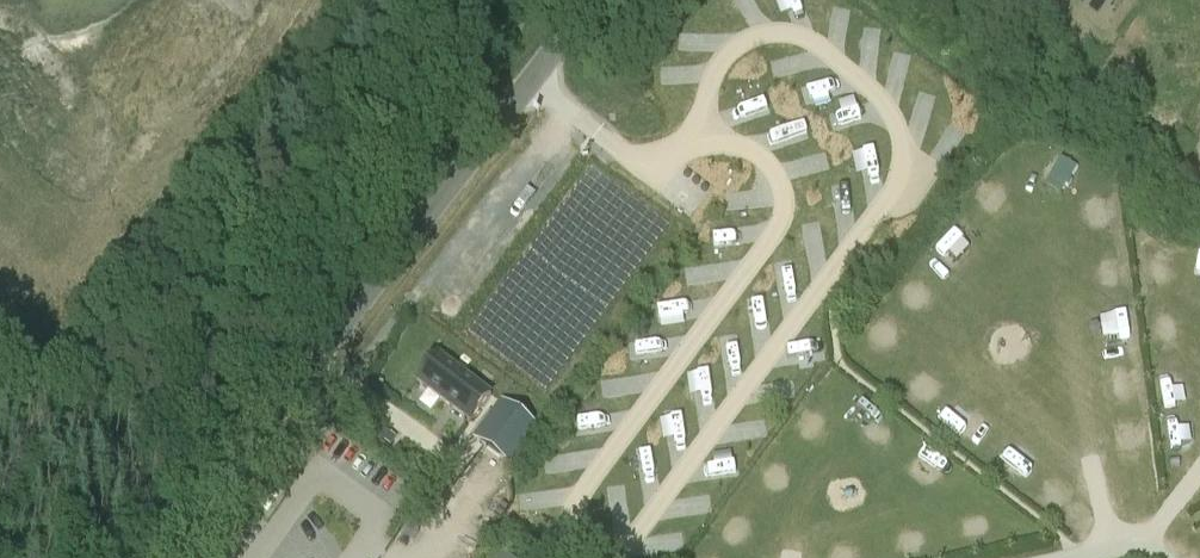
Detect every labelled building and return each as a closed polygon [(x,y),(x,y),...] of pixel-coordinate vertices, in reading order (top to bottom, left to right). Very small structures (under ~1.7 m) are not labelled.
[(882,49),(861,77),(894,101),(914,73),(882,49)] [(933,107),(919,122),(949,148),(962,133),(933,107)] [(731,108),(718,126),(739,140),(752,122),(731,108)] [(718,265),(728,248),(712,239),(702,256),(718,265)] [(804,316),(804,339),(823,338),(823,316),(804,316)] [(790,342),(772,376),(789,385),(807,351),(790,342)] [(548,349),(523,381),(545,398),(570,366),(548,349)] [(419,382),(470,422),(491,395),(439,356),(430,368),(424,367),(418,374),(419,381),(419,382)] [(630,360),(621,370),(640,386),(649,375),(630,360)] [(761,398),(779,406),(788,386),(770,378),(761,398)] [(507,406),(485,435),(480,441),(506,460),(517,469),(544,434),(507,406)] [(761,439),(766,426),(749,420),(745,433),(761,439)] [(365,482),(390,500),(407,476),(383,459),(365,482)] [(560,464),(549,484),(569,495),(580,476),(560,464)] [(218,540),(226,546),(231,538),(223,533),(218,540)]
